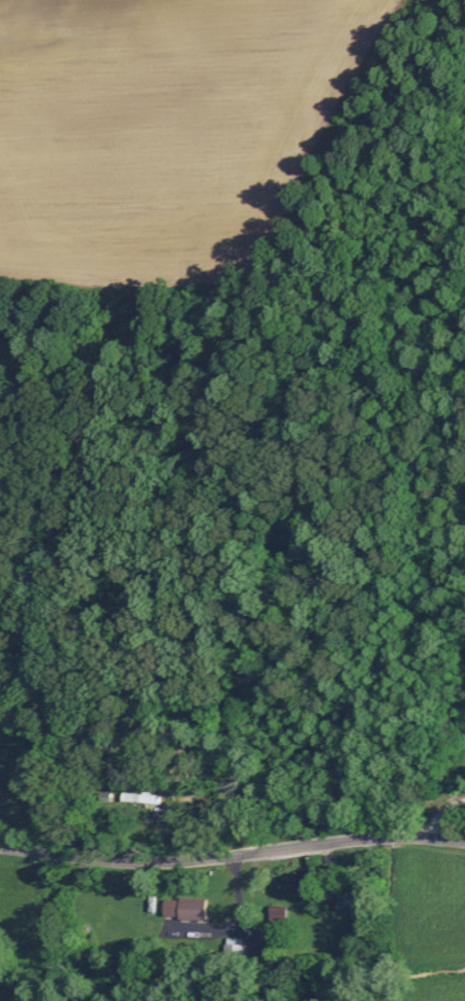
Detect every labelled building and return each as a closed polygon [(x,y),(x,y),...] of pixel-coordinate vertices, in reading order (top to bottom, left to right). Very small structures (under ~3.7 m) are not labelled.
[(120,802),(159,802),(159,793),(120,793),(120,802)] [(334,908),(352,908),(352,893),(334,893),(334,908)] [(205,898),(175,898),(175,919),(205,919),(205,898)] [(227,953),(245,952),(245,938),(227,939),(227,953)]
